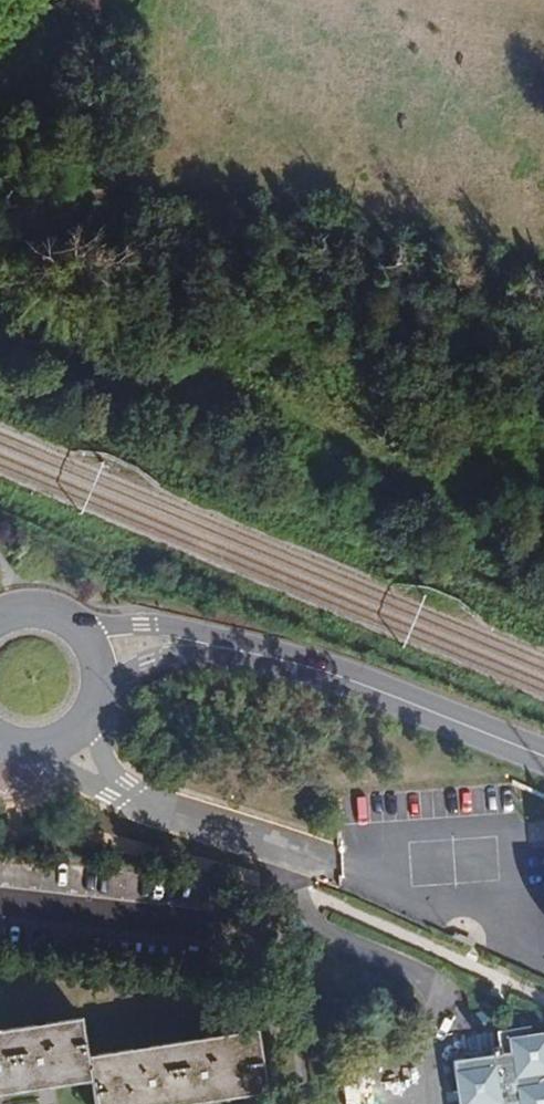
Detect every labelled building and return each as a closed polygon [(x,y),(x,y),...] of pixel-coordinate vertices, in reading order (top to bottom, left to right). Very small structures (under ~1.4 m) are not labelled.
[(102,93),(88,90),(85,107),(99,110),(102,93)] [(452,937),(473,947),(475,942),(460,934),(452,937)] [(498,997),(488,993),(482,1006),(493,1010),(498,997)] [(257,1028),(87,1056),(82,1016),(0,1029),(0,1096),(91,1082),(94,1103),(199,1103),(268,1093),(257,1028)] [(507,1037),(509,1053),(452,1061),(459,1103),(543,1103),(543,1032),(507,1037)]
